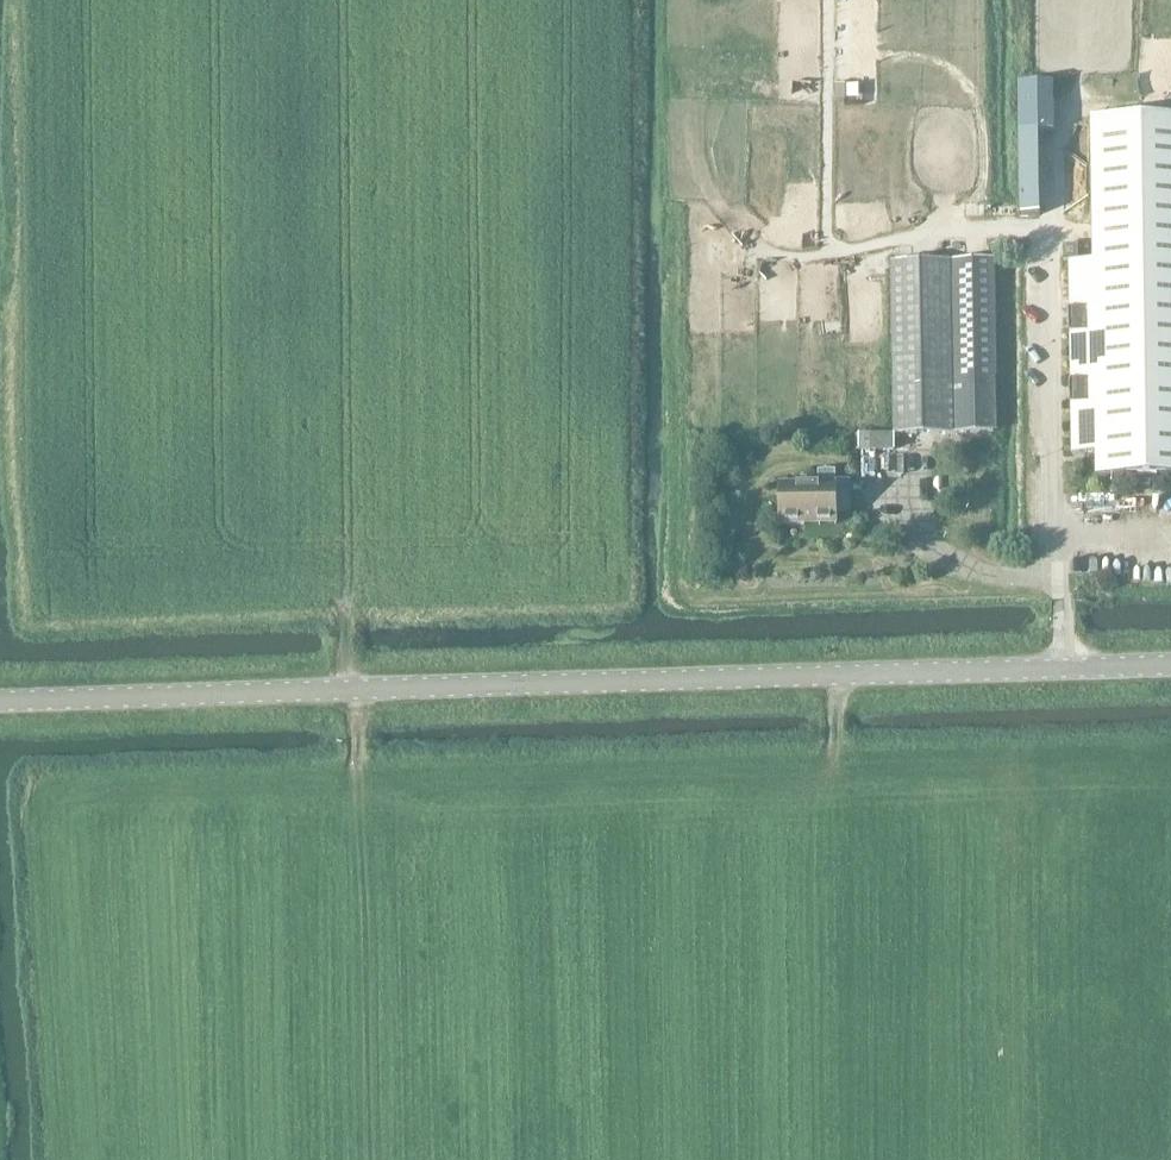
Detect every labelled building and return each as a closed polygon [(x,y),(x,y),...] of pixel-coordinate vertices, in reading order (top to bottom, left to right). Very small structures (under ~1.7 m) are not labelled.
[(1022,123),(1036,124),(1037,105),(1023,104),(1022,123)] [(1069,261),(1071,453),(1095,452),(1096,475),(1170,474),(1170,117),(1091,118),(1093,261),(1069,261)] [(826,129),(826,142),(846,142),(846,129),(826,129)] [(1044,222),(1046,141),(1024,140),(1022,222),(1044,222)] [(950,261),(891,262),(894,435),(953,434),(993,433),(990,260),(950,261)] [(778,483),(778,526),(837,525),(836,482),(835,482),(835,471),(818,471),(818,483),(778,483)]
